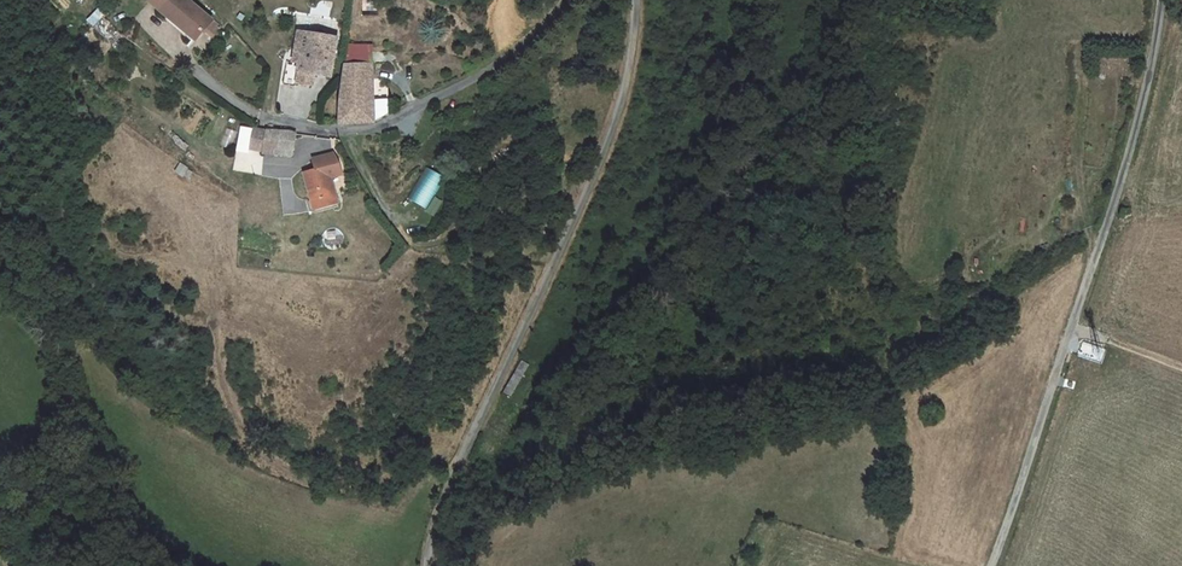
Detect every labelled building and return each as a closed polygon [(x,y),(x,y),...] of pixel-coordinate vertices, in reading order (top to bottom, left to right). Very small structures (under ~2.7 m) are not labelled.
[(219,21),(194,0),(179,0),(171,9),(205,38),(219,21)] [(305,63),(305,68),(324,69),(342,71),(348,44),(325,34),(311,39),(305,63)] [(342,71),(352,71),(352,76),(379,77),(379,64),(352,60),(353,46),(348,44),(342,71)] [(303,83),(323,85),(324,69),(305,68),(303,83)] [(339,95),(348,96),(352,96),(352,76),(352,71),(342,71),(339,75),(339,95)] [(352,76),(352,96),(379,96),(379,77),(352,76)] [(352,96),(348,96),(347,120),(375,119),(376,119),(379,117),(379,96),(352,96)] [(303,131),(269,122),(258,148),(298,153),(303,131)] [(322,168),(310,172),(321,208),(344,201),(337,176),(348,173),(345,162),(339,151),(319,157),(322,168)] [(426,166),(407,198),(425,209),(443,176),(426,166)] [(434,196),(425,210),(435,216),(443,202),(434,196)] [(1131,209),(1122,210),(1120,219),(1132,219),(1131,209)]
